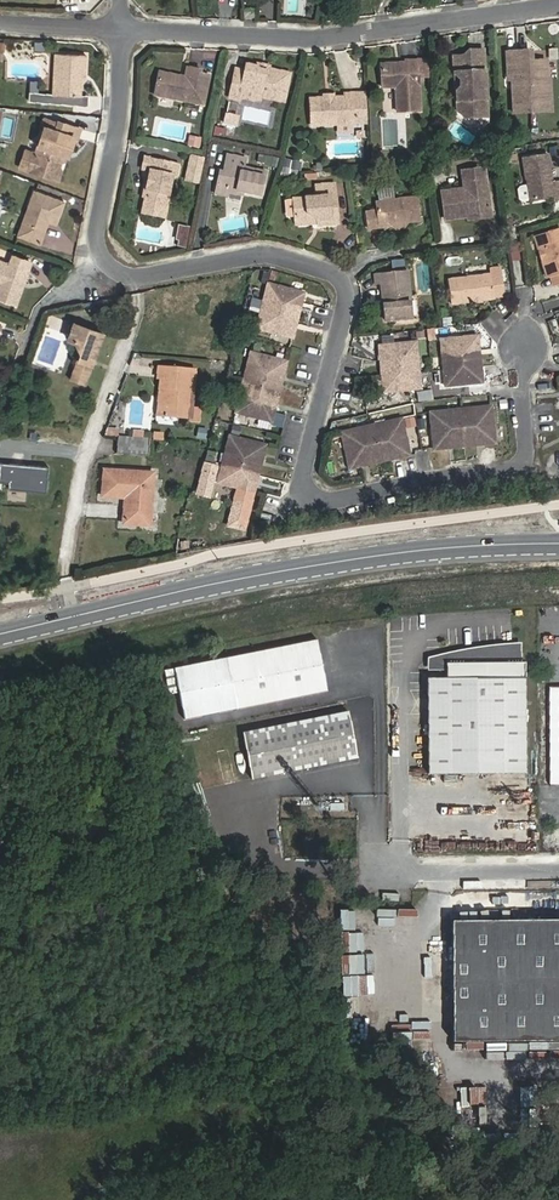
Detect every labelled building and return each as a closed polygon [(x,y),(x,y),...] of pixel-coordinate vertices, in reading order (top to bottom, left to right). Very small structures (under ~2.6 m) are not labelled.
[(255,18),(254,9),(244,10),(245,19),(255,18)] [(484,50),(470,51),(465,56),(454,57),(455,74),(463,74),(464,80),(458,90),(460,109),(466,118),(488,117),(484,50)] [(548,50),(510,52),(512,79),(515,79),(516,102),(533,102),(534,112),(555,111),(554,89),(550,90),(548,50)] [(86,55),(56,54),(55,78),(61,78),(60,95),(54,94),(48,94),(47,102),(74,104),(74,95),(81,96),(82,78),(82,75),(85,75),(86,55)] [(397,112),(420,111),(418,61),(406,61),(406,66),(397,67),(395,64),(381,64),(382,88),(396,87),(397,112)] [(236,69),(230,98),(239,100),(241,92),(284,102),(291,74),(270,69),(268,71),(260,69),(258,67),(247,64),(245,71),(236,69)] [(182,79),(179,78),(178,76),(160,71),(155,93),(203,104),(210,76),(200,74),(201,71),(187,68),(185,77),(182,79)] [(48,94),(30,92),(29,100),(47,102),(48,94)] [(365,92),(356,93),(358,123),(367,123),(365,92)] [(334,94),(325,95),(325,98),(310,99),(312,126),(358,123),(356,93),(346,93),(346,96),(334,97),(334,94)] [(81,96),(74,95),(74,104),(89,106),(89,96),(81,96)] [(229,102),(226,114),(238,117),(241,105),(229,102)] [(238,117),(226,114),(224,123),(236,126),(238,117)] [(22,168),(34,172),(56,179),(62,160),(59,158),(61,154),(68,156),(74,138),(77,139),(81,128),(59,121),(56,131),(44,127),(36,151),(28,149),(22,168)] [(191,136),(189,146),(200,148),(202,139),(191,136)] [(501,138),(485,139),(485,146),(501,146),(501,138)] [(247,158),(227,154),(223,172),(219,171),(216,188),(260,197),(265,172),(245,167),(247,158)] [(529,200),(554,197),(554,200),(558,199),(558,181),(552,182),(548,154),(523,158),(529,200)] [(185,182),(200,184),(204,157),(189,155),(185,182)] [(148,194),(147,199),(145,199),(142,214),(165,219),(173,175),(178,176),(180,163),(146,156),(143,169),(149,170),(144,193),(148,194)] [(284,171),(298,172),(299,161),(284,160),(284,171)] [(442,192),(445,219),(468,216),(491,213),(485,168),(462,171),(464,189),(442,192)] [(293,201),(295,223),(310,222),(312,219),(317,219),(318,226),(338,224),(335,184),(316,185),(317,195),(315,197),(305,198),(305,200),(293,201)] [(64,202),(35,192),(19,235),(40,243),(49,221),(56,223),(64,202)] [(284,198),(287,221),(294,220),(291,197),(284,198)] [(400,223),(421,220),(418,197),(376,202),(377,209),(366,211),(368,230),(379,229),(379,226),(388,225),(396,229),(400,223)] [(175,246),(187,248),(191,226),(179,224),(175,246)] [(540,253),(544,252),(547,259),(542,260),(548,278),(551,277),(554,286),(558,285),(558,228),(535,236),(540,253)] [(31,262),(12,255),(8,264),(0,261),(0,300),(16,306),(31,262)] [(492,269),(492,275),(448,280),(451,304),(495,298),(495,297),(505,295),(501,267),(492,269)] [(385,321),(412,318),(407,270),(375,273),(376,285),(381,284),(385,321)] [(260,313),(297,323),(305,292),(268,283),(260,313)] [(260,313),(256,330),(293,340),(297,323),(260,313)] [(81,353),(71,379),(85,384),(103,334),(74,323),(68,340),(76,343),(81,353)] [(436,328),(427,329),(428,341),(437,340),(436,328)] [(443,370),(481,367),(478,335),(440,339),(443,370)] [(416,342),(378,346),(382,377),(419,373),(416,342)] [(243,383),(279,392),(287,362),(250,352),(243,383)] [(192,409),(195,370),(159,367),(157,389),(165,390),(163,416),(191,418),(191,421),(198,422),(200,409),(192,409)] [(481,367),(443,370),(445,387),(483,383),(481,367)] [(383,393),(421,389),(419,373),(382,377),(383,393)] [(235,413),(272,423),(279,392),(243,383),(235,413)] [(163,416),(165,390),(157,389),(155,415),(163,416)] [(461,409),(465,447),(496,444),(492,406),(461,409)] [(461,409),(429,412),(433,450),(465,447),(461,409)] [(401,418),(371,425),(380,462),(410,456),(401,418)] [(341,432),(349,469),(380,462),(371,425),(341,432)] [(207,431),(200,429),(198,437),(206,439),(207,431)] [(118,436),(117,453),(149,455),(150,439),(142,438),(135,438),(134,438),(118,436)] [(221,466),(258,476),(266,445),(229,436),(221,466)] [(0,465),(0,483),(10,483),(9,492),(47,494),(49,469),(0,465)] [(217,483),(254,493),(258,476),(221,466),(217,483)] [(124,524),(149,526),(152,474),(105,471),(103,496),(126,497),(124,524)] [(318,639),(228,658),(238,708),(329,690),(318,639)] [(518,671),(518,654),(492,653),(470,653),(447,655),(447,678),(428,678),(429,774),(526,773),(526,671),(518,671)] [(558,786),(558,688),(550,688),(551,786),(558,786)] [(243,732),(252,778),(359,756),(350,710),(243,732)] [(558,1041),(558,920),(452,921),(453,1042),(558,1041)] [(338,935),(338,972),(347,972),(347,951),(353,951),(353,935),(338,935)] [(378,969),(345,973),(348,1004),(382,1000),(378,969)]
